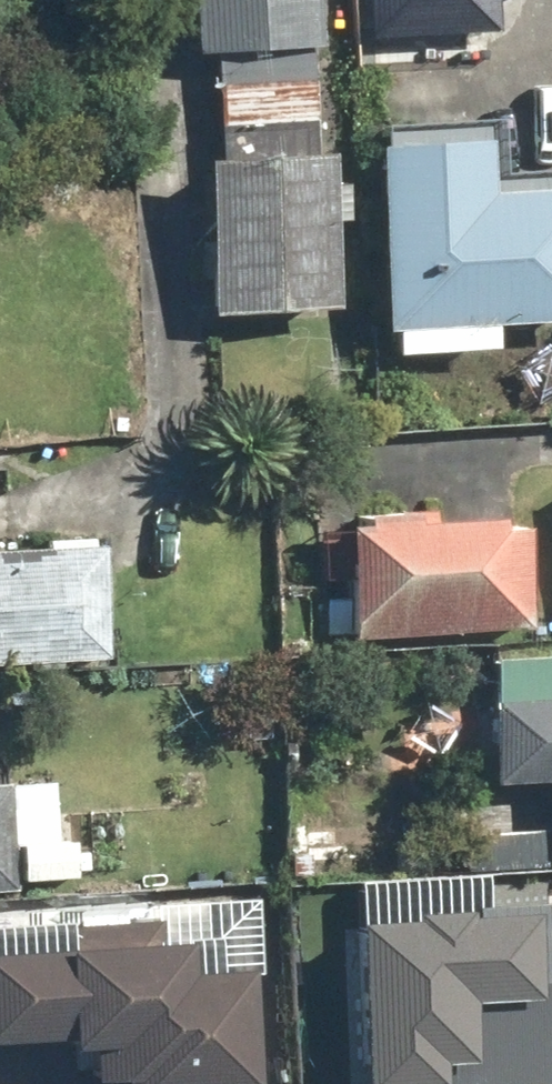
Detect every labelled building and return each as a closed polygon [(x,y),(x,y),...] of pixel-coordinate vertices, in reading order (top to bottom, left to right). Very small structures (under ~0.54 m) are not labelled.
[(180,59),(305,52),(302,0),(177,0),(180,59)] [(356,42),(489,35),(487,0),(354,0),(356,42)] [(186,170),(196,321),(320,313),(315,227),(329,226),(326,188),(311,189),(310,162),(306,162),(303,125),(207,131),(209,169),(186,170)] [(354,156),(366,339),(380,338),(381,361),(479,355),(478,332),(551,327),(551,196),(468,202),(465,149),(354,156)] [(328,536),(335,645),(517,634),(511,537),(478,539),(477,526),(424,530),(423,518),(342,523),(343,535),(328,536)] [(95,664),(89,552),(76,553),(76,544),(30,547),(30,555),(0,557),(0,670),(95,664)] [(470,709),(475,791),(542,787),(546,858),(551,858),(551,661),(483,665),(485,709),(470,709)] [(9,892),(6,847),(46,844),(42,787),(0,790),(0,893),(9,892)] [(373,1083),(551,1083),(551,906),(365,916),(373,1083)] [(0,962),(0,1051),(41,1048),(42,1059),(67,1057),(69,1083),(234,1083),(226,979),(165,983),(162,951),(148,952),(146,927),(46,934),(48,959),(0,962)]
